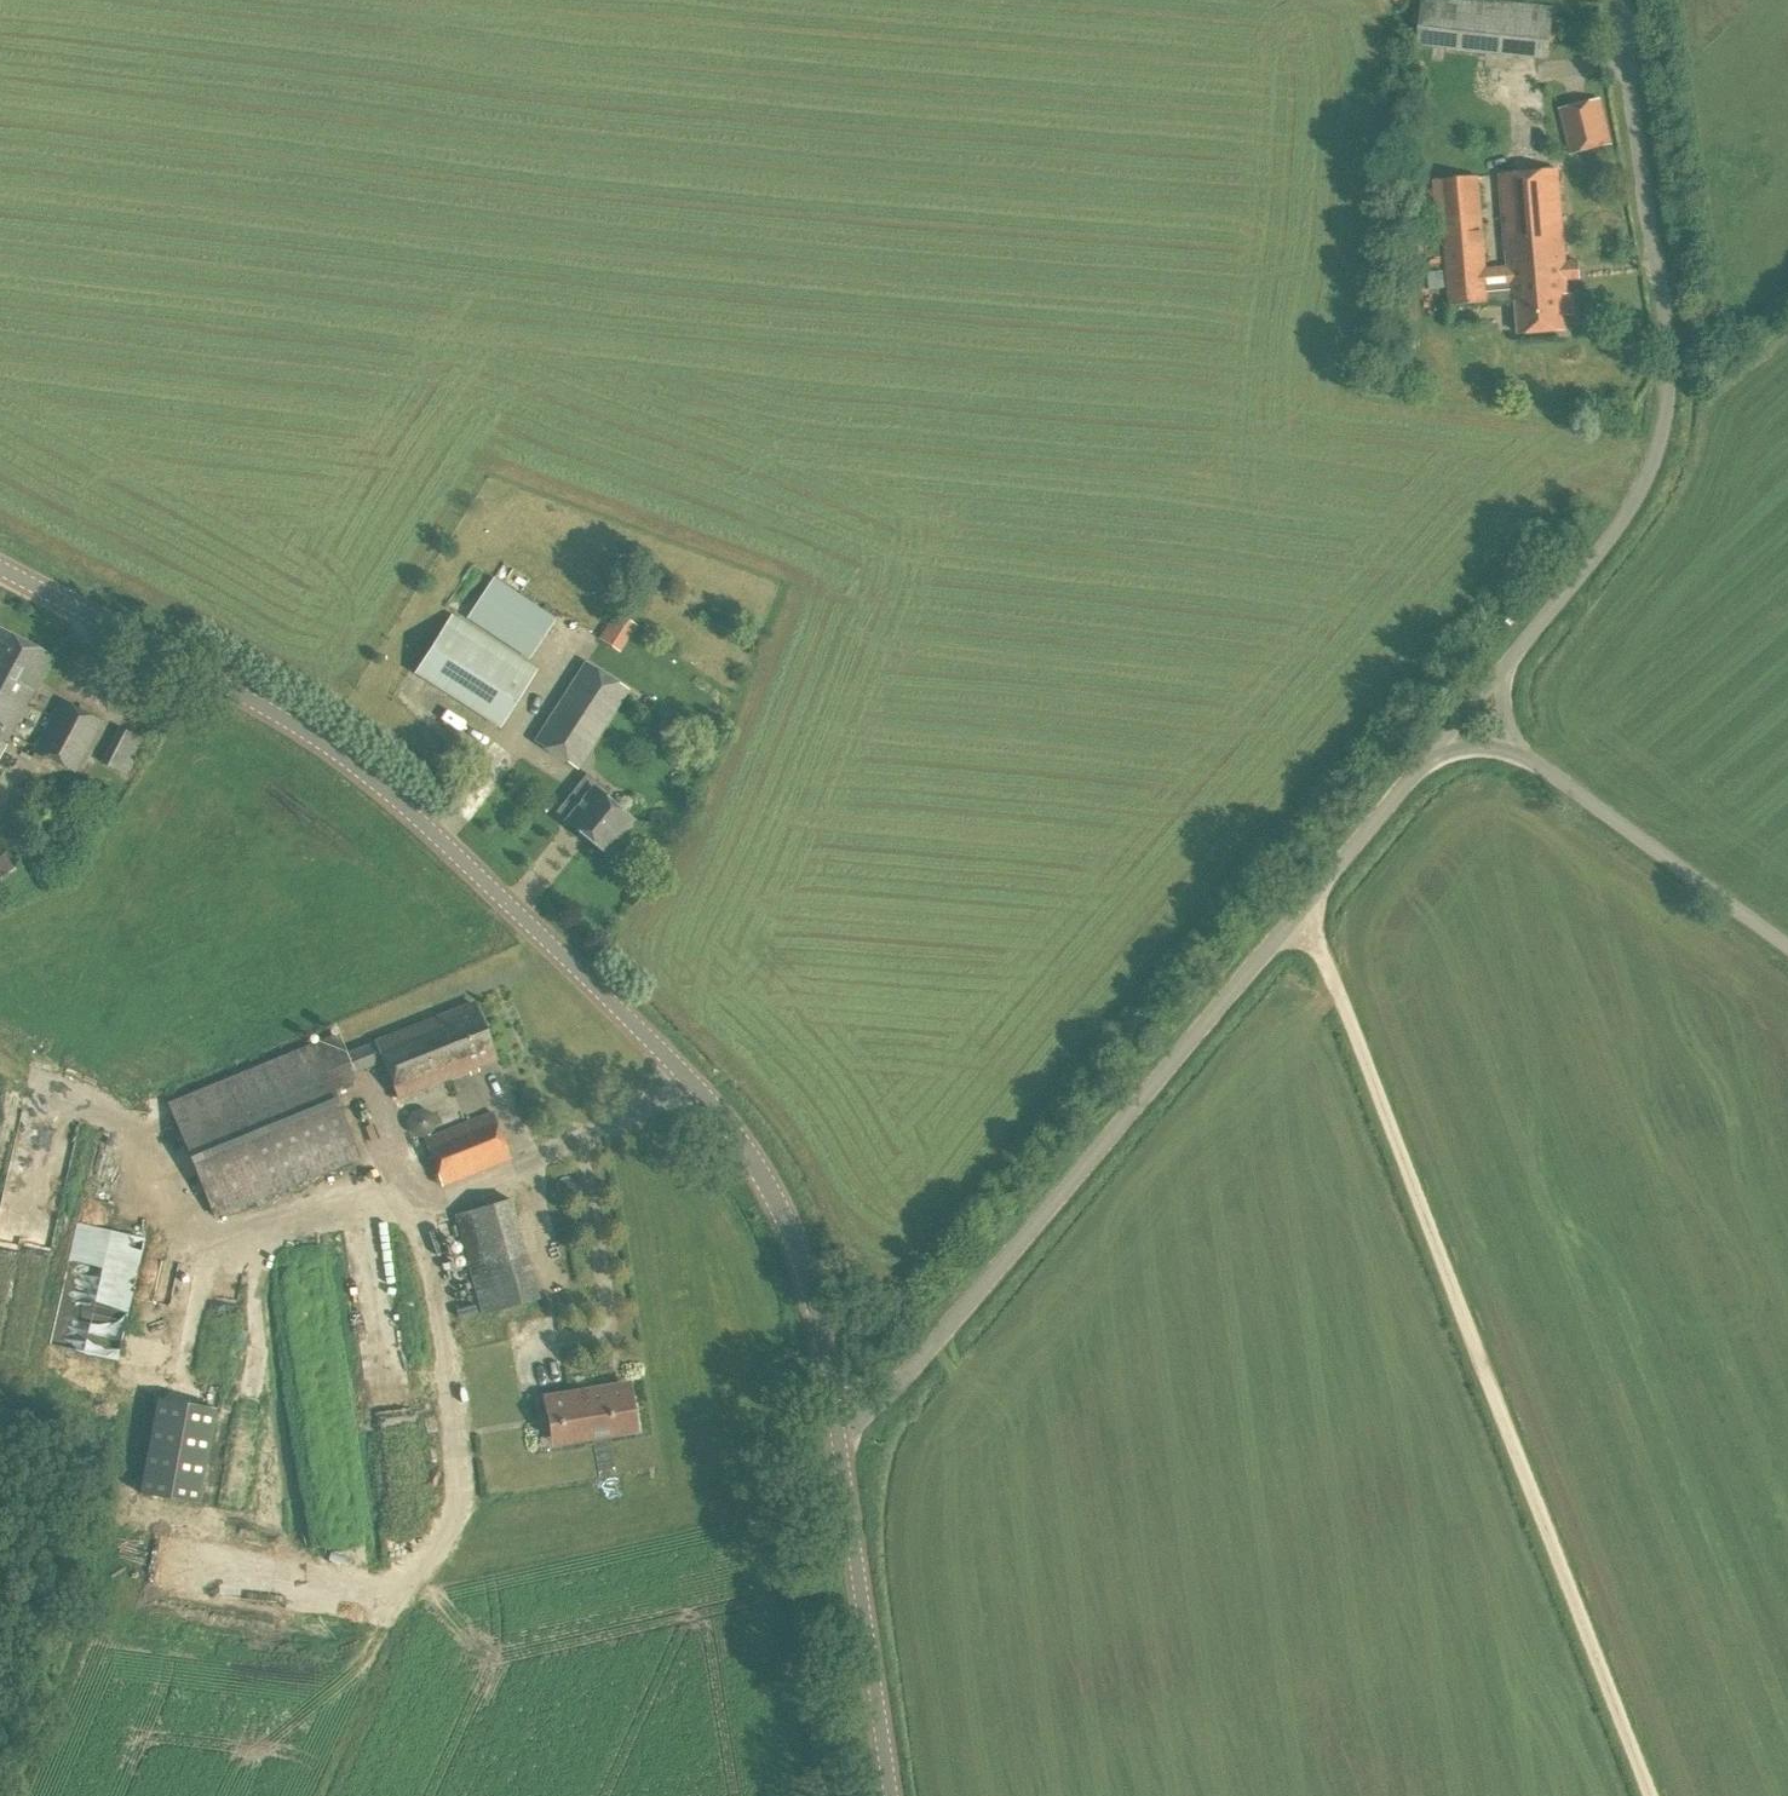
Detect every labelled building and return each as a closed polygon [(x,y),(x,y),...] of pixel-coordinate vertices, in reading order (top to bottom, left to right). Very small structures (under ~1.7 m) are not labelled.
[(1553,8),(1476,0),(1422,0),(1417,43),(1549,57),(1553,8)] [(1569,155),(1612,144),(1601,96),(1558,108),(1569,155)] [(1568,294),(1561,218),(1559,192),(1557,169),(1499,174),(1507,266),(1485,268),(1477,176),(1433,180),(1437,220),(1442,219),(1449,305),(1515,299),(1518,333),(1564,329),(1563,315),(1574,314),(1572,294),(1568,294)] [(528,661),(556,620),(493,577),(466,619),(528,661)] [(621,652),(638,624),(616,611),(599,638),(621,652)] [(499,727),(536,669),(453,615),(415,672),(499,727)] [(5,744),(3,743),(7,735),(8,736),(33,690),(52,655),(0,627),(0,753),(5,744)] [(576,768),(628,691),(588,664),(536,741),(576,768)] [(166,696),(161,703),(168,707),(172,700),(166,696)] [(75,771),(101,721),(60,699),(34,750),(75,771)] [(126,773),(129,768),(144,741),(118,728),(101,761),(126,773)] [(580,833),(607,799),(605,798),(610,792),(587,773),(556,811),(578,829),(577,831),(580,833)] [(607,799),(580,833),(605,853),(633,819),(607,799)] [(23,872),(6,851),(0,856),(0,891),(23,872)] [(291,921),(122,989),(215,1215),(359,1156),(334,1092),(357,1083),(353,1073),(383,1060),(398,1098),(495,1059),(472,1003),(345,1054),(291,921)] [(442,1185),(510,1158),(492,1111),(424,1138),(442,1185)] [(459,1232),(482,1314),(482,1315),(540,1300),(512,1197),(454,1215),(456,1220),(451,1221),(454,1234),(459,1232)] [(119,1359),(145,1238),(77,1222),(49,1345),(119,1359)] [(536,1325),(517,1327),(519,1341),(538,1339),(536,1325)] [(554,1444),(635,1430),(627,1383),(546,1396),(554,1444)] [(198,1506),(216,1407),(155,1397),(137,1495),(198,1506)]
